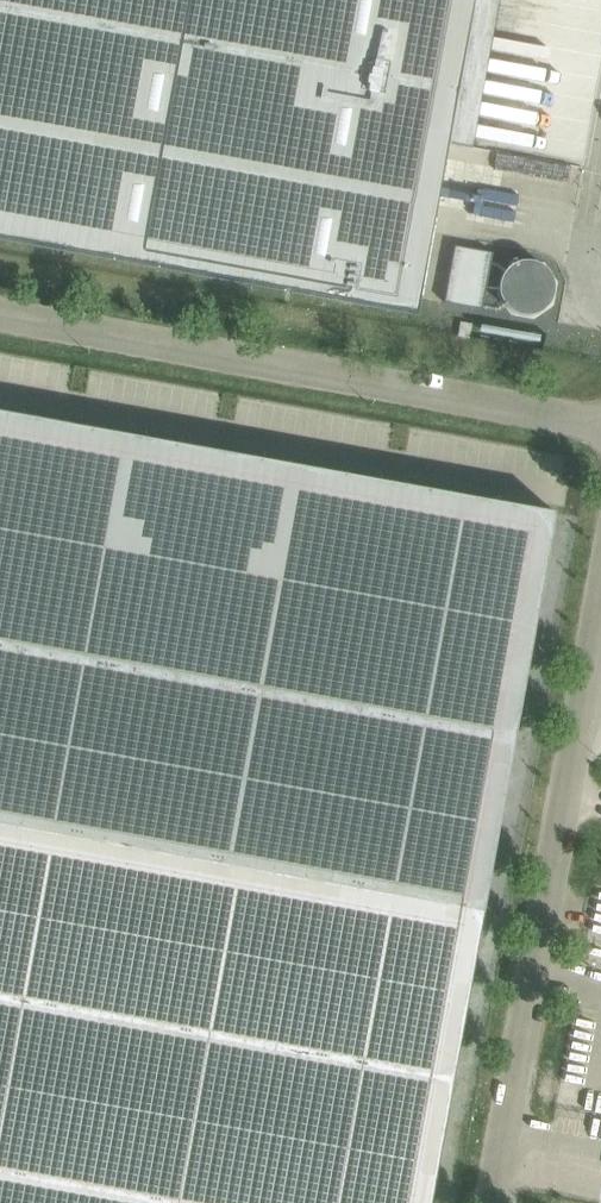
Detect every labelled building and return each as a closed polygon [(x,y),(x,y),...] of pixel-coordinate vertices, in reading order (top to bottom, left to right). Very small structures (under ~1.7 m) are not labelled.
[(418,315),(449,143),(465,146),(491,0),(0,0),(0,239),(418,315)] [(455,246),(444,303),(483,310),(493,253),(455,246)] [(485,910),(557,513),(0,413),(0,1202),(432,1202),(485,910)]
